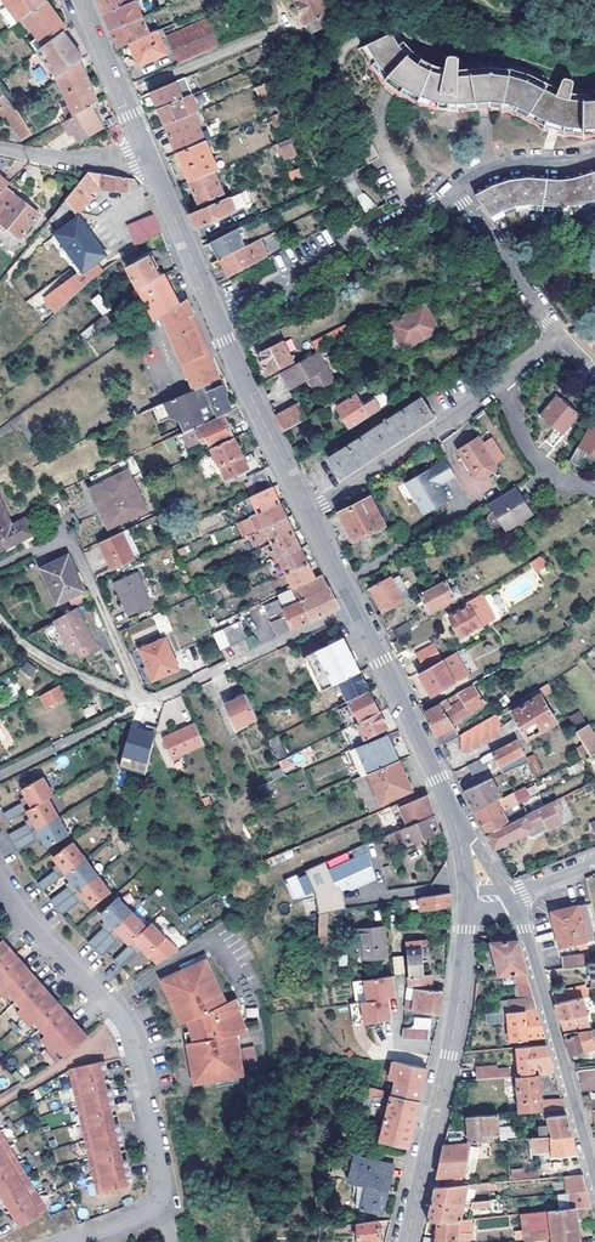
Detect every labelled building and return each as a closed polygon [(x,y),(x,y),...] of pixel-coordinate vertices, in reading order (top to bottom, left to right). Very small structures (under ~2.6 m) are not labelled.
[(48,0),(0,0),(0,15),(9,28),(23,18),(48,0)] [(43,48),(64,32),(68,30),(48,0),(23,18),(43,48)] [(134,1),(135,1),(135,0),(98,0),(103,11),(104,15),(134,1)] [(304,20),(306,19),(311,32),(330,24),(325,12),(327,11),(322,0),(296,0),(304,20)] [(360,5),(362,12),(388,1),(387,0),(373,0),(360,5)] [(111,29),(141,16),(134,1),(104,15),(110,26),(111,29)] [(130,41),(148,33),(141,16),(111,29),(112,32),(118,46),(130,41)] [(207,18),(167,36),(178,62),(219,43),(207,18)] [(148,33),(130,41),(140,65),(167,53),(157,29),(148,33)] [(60,75),(81,59),(83,58),(64,32),(43,48),(40,50),(60,75)] [(580,137),(580,94),(577,94),(568,95),(562,94),(553,93),(550,93),(539,88),(534,86),(525,82),(520,79),(485,75),(483,75),(452,80),(426,76),(415,71),(406,65),(404,64),(399,60),(395,57),(389,61),(382,51),(350,71),(362,86),(383,100),(390,105),(396,107),(401,110),(406,112),(410,114),(414,116),(430,119),(435,120),(444,121),(449,122),(454,121),(465,120),(472,119),(480,118),(485,117),(496,119),(505,121),(514,125),(518,127),(528,130),(534,132),(537,133),(551,135),(555,135),(557,136),(563,136),(572,137),(576,137),(580,137)] [(81,59),(60,75),(70,102),(62,108),(68,119),(89,106),(98,101),(81,59)] [(158,107),(182,96),(175,80),(151,90),(158,107)] [(255,88),(259,97),(268,93),(264,84),(255,88)] [(4,109),(24,140),(33,134),(18,108),(16,109),(0,86),(0,111),(4,109)] [(580,137),(592,135),(594,135),(594,91),(588,94),(580,94),(580,137)] [(182,96),(158,107),(166,124),(189,114),(182,96)] [(89,106),(68,119),(64,121),(70,130),(74,128),(76,132),(82,141),(103,128),(89,106)] [(178,152),(204,141),(206,140),(202,130),(194,111),(189,114),(166,124),(178,152)] [(270,115),(274,126),(283,121),(279,111),(270,115)] [(208,127),(202,130),(206,140),(212,137),(208,127)] [(281,142),(287,155),(296,151),(290,138),(281,142)] [(352,166),(358,163),(360,160),(348,138),(340,143),(352,166)] [(204,141),(178,152),(190,180),(214,170),(216,168),(204,141)] [(370,170),(383,164),(374,145),(360,151),(370,170)] [(299,177),(305,174),(302,166),(295,169),(299,177)] [(19,175),(26,183),(36,175),(29,167),(19,175)] [(491,184),(483,189),(474,193),(493,220),(504,214),(516,210),(528,209),(541,210),(542,204),(551,205),(551,210),(561,211),(560,205),(570,204),(571,209),(580,208),(578,203),(588,200),(590,205),(594,203),(594,169),(585,172),(579,174),(574,176),(566,177),(560,178),(553,177),(546,177),(537,176),(527,176),(517,177),(508,178),(499,182),(491,184)] [(214,170),(190,180),(199,203),(211,197),(214,203),(226,197),(214,170)] [(128,185),(137,181),(134,178),(89,171),(67,198),(78,213),(93,196),(91,193),(103,186),(102,189),(113,189),(112,193),(117,193),(118,190),(127,190),(128,185)] [(7,186),(10,183),(0,174),(0,194),(7,186)] [(0,194),(0,220),(22,237),(40,213),(7,186),(0,194)] [(226,197),(214,203),(190,212),(196,226),(235,210),(229,196),(226,197)] [(161,230),(154,212),(127,223),(136,246),(161,230)] [(80,216),(58,232),(84,268),(47,295),(58,310),(89,280),(91,278),(103,270),(96,260),(106,253),(80,216)] [(220,258),(244,246),(239,236),(246,233),(243,226),(212,241),(220,258)] [(244,246),(220,258),(229,276),(250,265),(250,266),(269,256),(260,238),(244,246)] [(140,287),(164,274),(149,245),(125,257),(140,287)] [(164,274),(140,287),(156,319),(163,315),(180,303),(165,273),(164,274)] [(94,299),(106,314),(112,309),(100,294),(94,299)] [(180,303),(163,315),(195,390),(200,388),(220,379),(217,373),(192,313),(193,313),(187,299),(180,303)] [(404,349),(439,329),(426,305),(390,325),(404,349)] [(111,321),(106,314),(82,333),(87,339),(111,321)] [(311,342),(316,352),(349,335),(344,324),(311,342)] [(262,338),(268,348),(284,339),(279,329),(262,338)] [(284,339),(268,348),(259,353),(270,372),(295,358),(284,339)] [(312,378),(319,391),(338,380),(326,360),(320,350),(311,356),(283,371),(293,389),(308,380),(312,378)] [(333,355),(326,360),(338,380),(345,376),(333,355)] [(316,393),(319,391),(312,378),(308,380),(316,393)] [(227,394),(220,379),(200,388),(204,395),(220,387),(224,395),(227,394)] [(376,387),(372,381),(370,382),(360,388),(364,393),(376,387)] [(194,427),(223,414),(231,410),(224,395),(220,387),(204,395),(200,388),(195,390),(155,408),(160,421),(172,416),(181,419),(186,430),(194,427)] [(356,394),(337,407),(351,427),(380,409),(373,397),(362,404),(356,394)] [(544,442),(552,449),(578,415),(554,396),(538,416),(554,429),(544,442)] [(384,417),(386,421),(329,457),(341,477),(436,416),(423,397),(389,419),(387,416),(384,417)] [(284,431),(308,418),(300,404),(277,416),(284,431)] [(212,448),(234,437),(223,414),(194,427),(201,443),(208,440),(212,448)] [(594,459),(594,430),(588,426),(567,464),(577,469),(585,454),(594,459)] [(457,449),(467,465),(468,464),(472,469),(470,471),(474,476),(482,478),(493,471),(496,463),(478,435),(457,449)] [(234,437),(212,448),(226,477),(248,467),(234,437)] [(257,493),(273,486),(264,468),(248,475),(257,493)] [(94,485),(111,522),(146,506),(128,469),(94,485)] [(427,469),(405,483),(424,513),(447,500),(427,469)] [(243,477),(252,495),(257,493),(248,475),(243,477)] [(505,531),(534,514),(528,502),(523,494),(517,485),(487,503),(492,510),(489,511),(487,512),(485,513),(484,515),(483,517),(483,519),(484,521),(484,523),(486,525),(487,527),(488,527),(489,528),(491,528),(494,528),(496,528),(498,526),(500,524),(505,531)] [(259,510),(280,501),(273,486),(257,493),(252,495),(259,510)] [(526,492),(523,494),(528,502),(531,500),(526,492)] [(339,512),(353,541),(385,525),(371,496),(339,512)] [(35,533),(27,517),(13,525),(0,501),(0,551),(35,533)] [(267,526),(287,516),(280,501),(259,510),(251,514),(259,529),(267,526)] [(287,516),(267,526),(274,541),(294,531),(287,516)] [(294,531),(274,541),(281,556),(301,546),(294,531)] [(121,532),(98,542),(111,569),(134,558),(121,532)] [(301,546),(281,556),(288,571),(309,562),(301,546)] [(41,566),(58,601),(84,588),(67,553),(41,566)] [(537,571),(547,565),(541,554),(531,560),(537,571)] [(309,562),(288,571),(295,586),(316,576),(314,573),(309,562)] [(115,581),(129,614),(151,603),(137,571),(115,581)] [(301,600),(310,618),(325,612),(338,606),(323,573),(320,574),(316,576),(295,586),(277,594),(279,598),(264,605),(269,615),(285,607),(301,600)] [(398,574),(372,588),(384,611),(410,597),(398,574)] [(450,588),(445,579),(420,592),(430,610),(461,594),(456,585),(450,588)] [(451,615),(461,635),(492,617),(480,595),(469,601),(471,604),(451,615)] [(285,607),(269,615),(270,616),(285,610),(286,612),(271,619),(278,633),(295,625),(310,618),(301,600),(285,607)] [(79,647),(83,655),(99,646),(75,605),(53,618),(73,650),(79,647)] [(153,614),(160,630),(170,626),(163,610),(153,614)] [(132,640),(158,629),(152,616),(127,628),(132,640)] [(240,621),(215,633),(222,648),(246,636),(242,627),(240,621)] [(409,622),(394,630),(398,638),(413,629),(409,622)] [(139,648),(153,679),(178,667),(164,636),(139,648)] [(337,680),(360,670),(352,653),(344,636),(306,654),(322,687),(337,680)] [(417,653),(425,668),(440,659),(431,644),(417,653)] [(425,668),(419,671),(431,693),(458,679),(456,676),(465,671),(458,660),(450,664),(445,656),(440,659),(425,668)] [(25,661),(20,671),(32,677),(38,667),(25,661)] [(488,676),(491,680),(493,683),(511,674),(506,665),(488,676)] [(360,670),(337,680),(347,700),(349,699),(369,689),(360,670)] [(488,676),(473,684),(476,688),(491,680),(488,676)] [(65,694),(58,682),(38,693),(45,705),(65,694)] [(476,688),(473,684),(437,702),(438,704),(424,710),(432,725),(440,742),(456,733),(451,723),(483,703),(476,688)] [(360,720),(379,710),(369,689),(349,699),(357,714),(360,720)] [(514,713),(527,737),(555,721),(537,689),(524,696),(529,705),(514,713)] [(237,726),(257,716),(246,693),(225,703),(237,726)] [(352,716),(357,714),(349,699),(347,700),(344,701),(352,716)] [(87,717),(97,713),(93,705),(84,709),(87,717)] [(379,710),(360,720),(358,721),(366,737),(387,727),(379,710)] [(567,717),(574,731),(587,725),(579,711),(567,717)] [(492,740),(491,735),(501,734),(498,712),(459,735),(460,752),(472,751),(472,746),(482,745),(482,741),(492,740)] [(164,738),(173,756),(204,742),(203,741),(195,722),(164,738)] [(133,724),(125,759),(149,765),(156,729),(133,724)] [(589,754),(594,750),(594,737),(588,725),(576,732),(583,743),(589,754)] [(369,772),(398,759),(386,733),(357,745),(369,772)] [(268,738),(278,760),(287,756),(276,734),(268,738)] [(527,760),(517,738),(492,751),(502,770),(512,765),(513,767),(527,760)] [(589,754),(583,743),(577,747),(583,757),(589,754)] [(483,756),(467,764),(473,776),(489,767),(483,756)] [(398,759),(369,772),(382,801),(411,788),(398,759)] [(274,778),(284,774),(280,765),(271,770),(274,778)] [(52,793),(42,775),(20,788),(24,793),(31,806),(47,796),(52,793)] [(474,809),(494,800),(497,798),(487,778),(464,790),(465,792),(474,809)] [(527,788),(531,795),(544,788),(539,780),(527,788)] [(593,781),(593,780),(586,784),(588,789),(594,786),(593,781)] [(265,781),(257,784),(263,796),(270,793),(265,781)] [(494,800),(500,812),(510,807),(517,804),(531,797),(525,785),(497,798),(494,800)] [(24,793),(18,797),(21,802),(26,809),(31,806),(24,793)] [(408,824),(433,813),(428,798),(426,793),(421,796),(399,806),(408,824)] [(31,806),(26,809),(29,815),(36,827),(58,814),(47,796),(31,806)] [(527,814),(487,833),(493,846),(525,830),(526,834),(531,835),(562,820),(558,812),(563,810),(557,798),(527,813),(527,814)] [(494,800),(474,809),(475,812),(481,821),(500,812),(494,800)] [(26,809),(21,802),(4,812),(8,819),(26,809)] [(398,802),(389,805),(400,828),(401,827),(408,824),(399,806),(398,802)] [(527,814),(527,813),(523,807),(519,809),(513,812),(510,807),(500,812),(481,821),(486,830),(487,833),(527,814)] [(433,813),(408,824),(401,827),(408,843),(438,829),(433,813)] [(68,832),(58,814),(36,827),(44,840),(47,845),(68,832)] [(36,827),(29,815),(24,818),(26,822),(31,830),(36,827)] [(31,830),(26,822),(8,833),(13,841),(31,830)] [(36,827),(31,830),(36,839),(39,843),(44,840),(36,827)] [(396,848),(408,843),(401,827),(400,828),(389,833),(396,848)] [(31,830),(13,841),(18,849),(36,839),(31,830)] [(65,873),(85,858),(72,841),(52,856),(56,861),(65,873)] [(283,879),(293,899),(315,896),(318,912),(346,908),(342,892),(377,879),(364,844),(283,879)] [(98,874),(85,858),(65,873),(69,878),(78,890),(98,874)] [(65,873),(56,861),(51,865),(54,870),(60,877),(65,873)] [(60,877),(54,870),(38,883),(43,890),(60,877)] [(111,891),(98,874),(78,890),(87,901),(91,906),(111,891)] [(78,890),(69,878),(64,882),(67,886),(73,894),(78,890)] [(73,894),(67,886),(51,899),(57,906),(73,894)] [(87,901),(78,890),(73,894),(79,901),(82,905),(87,901)] [(421,903),(421,910),(450,904),(450,891),(408,899),(409,905),(421,903)] [(62,914),(79,901),(73,894),(57,906),(62,914)] [(132,911),(117,896),(99,914),(104,918),(114,929),(132,911)] [(410,912),(421,910),(421,903),(409,905),(410,912)] [(560,946),(594,938),(586,903),(552,911),(558,938),(559,939),(560,946)] [(146,926),(132,911),(114,929),(125,939),(129,943),(133,939),(146,926)] [(328,936),(327,913),(318,914),(318,936),(328,936)] [(114,929),(104,918),(99,923),(103,926),(110,933),(114,929)] [(165,936),(150,921),(146,926),(133,939),(143,949),(148,954),(165,936)] [(110,933),(103,926),(88,941),(95,948),(110,933)] [(357,933),(364,963),(390,958),(384,928),(357,933)] [(125,939),(114,929),(110,933),(117,940),(120,944),(125,939)] [(491,942),(517,940),(515,932),(489,934),(491,942)] [(117,940),(110,933),(95,948),(102,955),(117,940)] [(139,954),(143,949),(133,939),(129,943),(136,950),(139,954)] [(420,944),(420,940),(406,942),(411,977),(408,978),(409,984),(433,986),(433,974),(425,975),(420,944)] [(517,940),(491,942),(499,974),(503,974),(514,973),(526,972),(517,940)] [(60,1058),(64,1056),(82,1039),(77,1033),(81,1030),(69,1017),(66,1020),(60,1013),(54,1007),(57,1004),(45,989),(41,992),(36,986),(30,979),(34,977),(21,961),(17,965),(11,958),(6,952),(10,949),(3,941),(0,944),(0,990),(60,1058)] [(114,959),(121,965),(136,950),(129,943),(114,959)] [(11,958),(15,955),(10,949),(6,952),(11,958)] [(176,961),(179,969),(204,958),(200,950),(176,961)] [(586,964),(585,953),(562,956),(563,966),(586,964)] [(15,955),(11,958),(17,965),(21,961),(15,955)] [(396,959),(398,974),(406,973),(404,957),(396,959)] [(220,1078),(248,1069),(237,1036),(244,1034),(234,999),(224,1003),(204,958),(179,969),(156,980),(177,1026),(184,1022),(189,1031),(193,1041),(186,1044),(199,1084),(220,1078)] [(586,964),(589,983),(594,982),(594,962),(586,964)] [(514,973),(516,981),(517,984),(513,985),(516,998),(498,1000),(498,1011),(537,1007),(526,972),(514,973)] [(505,983),(516,981),(514,973),(503,974),(505,983)] [(36,986),(39,982),(34,977),(30,979),(36,986)] [(393,977),(365,981),(368,999),(389,996),(390,998),(396,997),(393,977)] [(365,981),(353,983),(356,1000),(362,1000),(368,999),(365,981)] [(39,982),(36,986),(41,992),(45,989),(39,982)] [(554,1001),(575,997),(583,995),(581,986),(552,991),(554,1001)] [(426,1001),(424,1012),(439,1014),(441,1004),(444,989),(439,989),(417,987),(415,998),(426,1001)] [(390,998),(389,996),(368,999),(362,1000),(365,1021),(392,1017),(390,998)] [(564,1033),(585,1030),(575,997),(554,1001),(559,1018),(564,1033)] [(413,1010),(424,1012),(426,1001),(415,998),(413,1010)] [(356,1000),(349,1001),(352,1022),(365,1021),(362,1000),(356,1000)] [(60,1013),(63,1010),(57,1004),(54,1007),(60,1013)] [(530,1039),(545,1038),(537,1009),(508,1011),(511,1040),(530,1039)] [(63,1010),(60,1013),(66,1020),(69,1017),(63,1010)] [(416,1039),(433,1039),(432,1029),(401,1029),(399,1039),(416,1039)] [(585,1030),(564,1033),(567,1043),(569,1051),(593,1046),(591,1029),(585,1030)] [(82,1039),(86,1036),(81,1030),(77,1033),(82,1039)] [(183,1034),(186,1044),(193,1041),(189,1031),(183,1034)] [(84,1040),(82,1039),(64,1056),(60,1058),(61,1060),(65,1057),(84,1040)] [(426,1067),(433,1039),(416,1039),(410,1063),(426,1067)] [(518,1075),(539,1073),(545,1072),(554,1072),(546,1044),(531,1045),(516,1046),(518,1075)] [(391,1094),(418,1099),(422,1086),(426,1067),(410,1063),(393,1059),(388,1078),(394,1079),(391,1094)] [(103,1061),(80,1066),(67,1069),(68,1073),(97,1195),(128,1187),(127,1178),(131,1178),(126,1159),(122,1160),(120,1151),(117,1142),(122,1141),(118,1123),(113,1124),(111,1116),(109,1107),(114,1106),(109,1088),(104,1089),(102,1081),(100,1072),(105,1071),(103,1061)] [(475,1067),(476,1080),(511,1077),(510,1065),(475,1067)] [(256,1067),(248,1069),(220,1078),(222,1083),(258,1073),(256,1067)] [(556,1080),(554,1072),(545,1072),(546,1081),(556,1080)] [(541,1108),(541,1102),(539,1073),(518,1075),(516,1075),(519,1110),(541,1108)] [(366,1111),(386,1115),(391,1094),(370,1096),(366,1111)] [(391,1094),(386,1115),(381,1137),(408,1143),(412,1125),(418,1099),(391,1094)] [(541,1102),(541,1108),(564,1106),(561,1096),(547,1097),(548,1102),(541,1102)] [(468,1114),(469,1141),(485,1140),(485,1134),(498,1132),(498,1112),(468,1114)] [(566,1113),(546,1114),(550,1127),(552,1134),(571,1133),(568,1122),(566,1113)] [(499,1127),(500,1140),(515,1138),(514,1126),(499,1127)] [(523,1136),(531,1136),(552,1134),(550,1127),(522,1130),(523,1136)] [(447,1130),(444,1143),(464,1141),(464,1128),(447,1130)] [(12,1220),(17,1229),(48,1210),(0,1132),(0,1201),(2,1204),(7,1201),(12,1209),(17,1217),(12,1220)] [(552,1134),(531,1136),(532,1151),(551,1150),(552,1153),(576,1152),(575,1147),(571,1133),(552,1134)] [(464,1141),(444,1143),(440,1159),(437,1176),(440,1175),(440,1184),(463,1182),(464,1174),(469,1141),(464,1141)] [(347,1180),(366,1184),(360,1207),(382,1212),(390,1176),(389,1176),(391,1163),(353,1154),(347,1180)] [(511,1176),(538,1174),(537,1165),(511,1166),(511,1176)] [(577,1190),(587,1189),(582,1172),(564,1173),(566,1191),(577,1190)] [(494,1180),(468,1182),(467,1186),(473,1188),(495,1186),(494,1180)] [(440,1184),(435,1185),(433,1193),(431,1202),(464,1199),(467,1186),(468,1182),(463,1182),(440,1184)] [(587,1189),(577,1190),(581,1205),(591,1204),(587,1189)] [(491,1197),(464,1199),(463,1203),(475,1206),(491,1204),(491,1197)] [(464,1199),(431,1202),(429,1209),(427,1219),(438,1218),(458,1216),(460,1216),(463,1203),(464,1199)] [(7,1212),(12,1209),(7,1201),(2,1204),(7,1212)] [(552,1241),(579,1241),(574,1206),(548,1208),(552,1241)] [(548,1208),(519,1211),(524,1241),(552,1241),(548,1208)] [(12,1209),(7,1212),(12,1220),(17,1217),(12,1209)] [(471,1215),(460,1216),(458,1216),(457,1231),(470,1230),(471,1215)] [(464,1236),(457,1236),(457,1231),(458,1216),(438,1218),(437,1237),(437,1241),(464,1241),(464,1236)] [(358,1221),(359,1241),(380,1241),(379,1219),(358,1221)]
